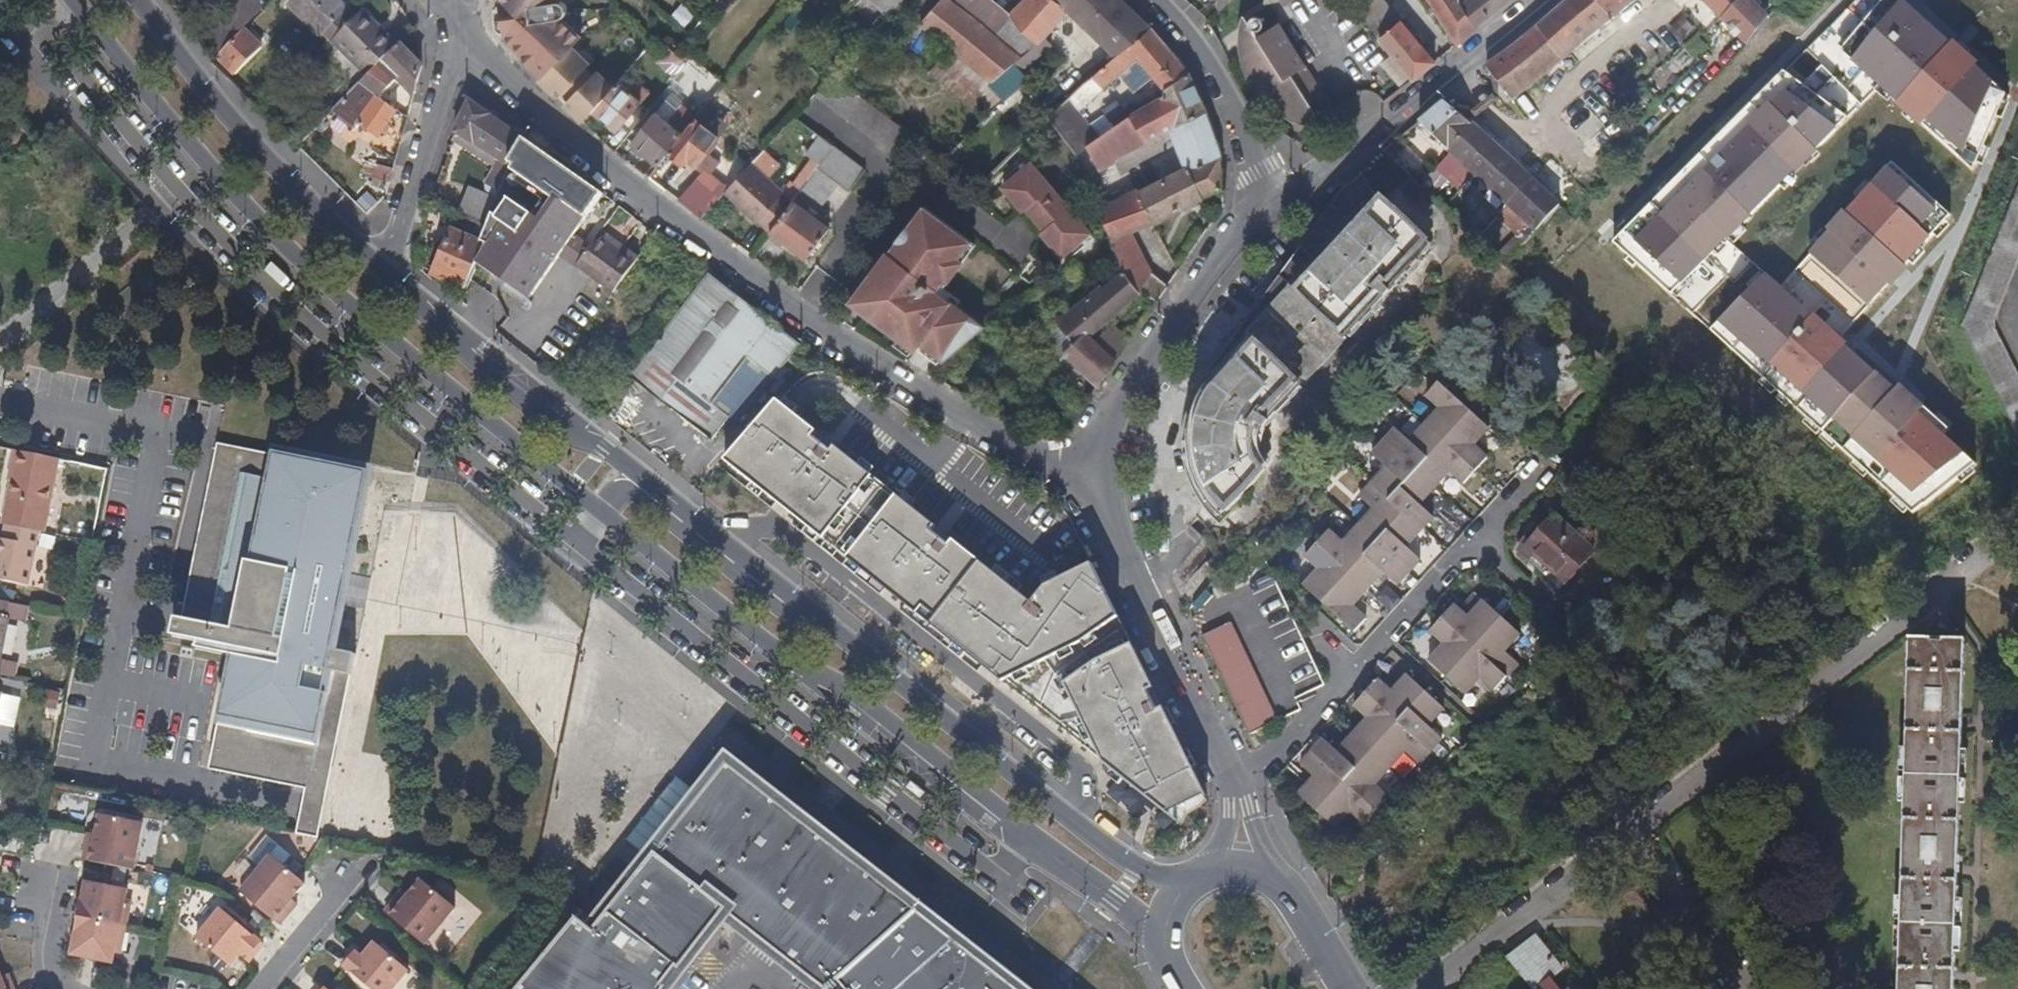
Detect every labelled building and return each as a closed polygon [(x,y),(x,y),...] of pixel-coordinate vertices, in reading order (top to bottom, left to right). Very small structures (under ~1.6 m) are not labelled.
[(246,27),(266,7),(259,0),(247,0),(224,23),(215,14),(199,30),(221,52),(246,27)] [(341,0),(293,0),(291,2),(322,35),(326,30),(349,8),(341,0)] [(505,29),(505,35),(524,51),(521,54),(542,74),(539,77),(543,81),(551,89),(556,85),(575,104),(571,108),(583,119),(584,120),(597,105),(612,88),(596,73),(592,76),(585,70),(589,65),(571,49),(581,38),(561,19),(565,16),(567,11),(567,7),(566,3),(563,1),(561,0),(500,0),(505,29)] [(902,0),(873,0),(889,14),(900,2),(902,0)] [(1033,37),(1011,14),(996,0),(977,0),(976,1),(975,0),(936,0),(916,20),(919,21),(908,33),(921,43),(931,32),(945,44),(929,67),(967,98),(984,113),(1000,96),(987,81),(1009,60),(1033,37)] [(1123,48),(1148,26),(1140,18),(1127,6),(1106,24),(1086,39),(1069,19),(1088,0),(1059,0),(1064,6),(1037,33),(1033,37),(1009,60),(1034,89),(1052,73),(1070,94),(1080,84),(1123,48)] [(1011,14),(1033,37),(1037,33),(1064,6),(1059,0),(1024,0),(1011,14)] [(1099,10),(1110,0),(1088,0),(1099,10)] [(1232,0),(1214,0),(1222,9),(1232,0)] [(1460,0),(1431,0),(1440,12),(1438,15),(1454,38),(1459,45),(1478,26),(1476,22),(1469,13),(1463,4),(1460,0)] [(1463,4),(1469,13),(1476,22),(1478,26),(1479,25),(1508,0),(1469,0),(1463,4)] [(1573,47),(1603,24),(1611,18),(1595,0),(1568,0),(1534,27),(1487,65),(1509,97),(1533,78),(1573,47)] [(1611,18),(1632,2),(1635,0),(1595,0),(1611,18)] [(1718,14),(1725,21),(1744,0),(1703,0),(1718,14)] [(1762,26),(1768,17),(1755,4),(1753,2),(1751,0),(1744,0),(1725,21),(1740,35),(1749,46),(1757,33),(1762,26)] [(1753,2),(1755,4),(1768,17),(1773,8),(1785,17),(1787,18),(1802,0),(1755,0),(1753,2)] [(1960,160),(2013,96),(1896,0),(1867,0),(1826,51),(1960,160)] [(333,38),(358,16),(349,8),(326,30),(333,38)] [(400,44),(365,9),(358,16),(333,38),(370,74),(400,44)] [(1306,83),(1297,71),(1307,65),(1290,39),(1279,21),(1264,32),(1261,27),(1263,26),(1264,23),(1264,20),(1262,16),(1259,14),(1256,14),(1253,15),(1251,17),(1249,19),(1249,23),(1250,26),(1258,39),(1261,43),(1244,55),(1250,67),(1248,69),(1257,90),(1265,85),(1275,103),(1278,101),(1288,114),(1290,116),(1290,115),(1296,112),(1304,117),(1308,117),(1313,114),(1318,116),(1324,116),(1328,113),(1331,108),(1332,102),(1330,98),(1326,94),(1321,93),(1318,91),(1320,89),(1312,78),(1306,83)] [(1436,63),(1424,50),(1413,36),(1401,22),(1386,34),(1376,22),(1375,21),(1370,26),(1373,30),(1388,48),(1414,79),(1436,63)] [(1163,89),(1189,72),(1182,63),(1164,43),(1148,26),(1123,48),(1080,84),(1070,94),(1054,108),(1050,112),(1067,138),(1076,151),(1099,134),(1100,133),(1103,131),(1094,118),(1089,121),(1077,108),(1122,70),(1138,56),(1152,75),(1163,89)] [(237,73),(264,46),(246,27),(221,52),(219,54),(237,73)] [(422,65),(401,43),(400,44),(370,74),(367,77),(384,94),(393,84),(385,77),(393,68),(401,76),(415,91),(422,65)] [(673,70),(683,59),(673,50),(670,48),(659,60),(673,70)] [(1152,75),(1138,56),(1122,70),(1126,74),(1131,70),(1143,83),(1152,75)] [(401,76),(393,68),(385,77),(393,84),(401,76)] [(910,130),(885,110),(865,94),(846,80),(836,72),(828,79),(818,90),(872,135),(891,151),(910,130)] [(1213,134),(1205,110),(1191,78),(1189,72),(1163,89),(1165,91),(1135,110),(1103,131),(1100,133),(1099,134),(1110,157),(1171,128),(1180,142),(1213,134)] [(399,109),(384,94),(367,77),(338,105),(356,125),(361,122),(374,135),(399,109)] [(1726,242),(1827,129),(1770,78),(1625,238),(1646,256),(1639,264),(1671,293),(1696,266),(1707,276),(1683,302),(1693,311),(1728,273),(1735,279),(1750,263),(1726,242)] [(622,127),(641,104),(617,83),(612,88),(597,105),(622,127)] [(525,137),(470,99),(461,119),(455,132),(500,159),(507,163),(525,137)] [(1531,177),(1487,137),(1445,99),(1444,100),(1430,112),(1419,120),(1448,147),(1503,197),(1539,230),(1546,221),(1561,205),(1531,177)] [(667,150),(682,131),(665,117),(656,110),(633,141),(659,162),(660,160),(667,150)] [(697,162),(719,133),(702,120),(695,113),(687,123),(682,131),(667,150),(683,162),(688,156),(697,162)] [(1217,150),(1217,143),(1213,134),(1180,142),(1187,157),(1181,160),(1183,166),(1217,150)] [(604,193),(545,151),(525,137),(507,163),(512,167),(559,199),(587,218),(605,193),(604,193)] [(848,189),(864,168),(834,145),(805,183),(802,187),(821,201),(838,181),(848,189)] [(1220,186),(1217,156),(1217,150),(1183,166),(1135,188),(1103,203),(1095,207),(1102,225),(1112,248),(1118,262),(1120,269),(1129,280),(1136,292),(1155,299),(1166,283),(1145,265),(1130,231),(1220,186)] [(1796,271),(1857,323),(1948,218),(1878,158),(1799,249),(1808,257),(1796,271)] [(498,198),(512,167),(507,163),(500,159),(492,179),(496,182),(490,194),(498,198)] [(1022,191),(1043,175),(1030,160),(1017,171),(1002,184),(1010,193),(1018,186),(1022,191)] [(390,183),(394,168),(368,161),(363,175),(390,183)] [(783,191),(784,190),(753,161),(748,167),(730,187),(728,189),(753,212),(771,227),(782,212),(792,199),(783,191)] [(728,189),(730,187),(707,167),(680,198),(704,216),(716,203),(728,189)] [(1077,215),(1043,175),(1022,191),(1030,200),(1025,204),(1045,227),(1049,222),(1053,227),(1068,219),(1077,215)] [(492,212),(498,198),(490,194),(470,185),(459,208),(460,208),(487,220),(492,212)] [(1269,414),(1384,295),(1392,302),(1399,295),(1391,288),(1434,243),(1374,186),(1367,193),(1218,384),(1215,390),(1205,416),(1201,430),(1201,448),(1204,461),(1208,474),(1216,491),(1224,500),(1234,507),(1272,466),(1265,458),(1260,447),(1258,432),(1260,424),(1262,422),(1269,428),(1276,421),(1269,414)] [(558,259),(587,218),(559,199),(541,220),(509,198),(498,216),(492,212),(487,220),(480,237),(488,242),(478,262),(530,299),(558,259)] [(806,257),(830,226),(792,199),(782,212),(771,227),(770,229),(806,257)] [(2017,269),(2017,200),(2015,199),(1964,327),(2017,437),(2017,369),(1997,326),(2017,269)] [(958,305),(933,286),(943,274),(948,278),(962,258),(958,254),(970,238),(923,204),(909,223),(913,227),(902,243),(897,239),(889,250),(888,248),(875,263),(876,264),(848,299),(914,348),(920,340),(922,343),(926,338),(943,358),(967,337),(983,324),(958,305)] [(478,262),(488,242),(480,237),(487,220),(460,208),(433,274),(466,288),(478,262)] [(1089,229),(1082,221),(1077,215),(1068,219),(1053,227),(1061,237),(1054,244),(1062,253),(1089,229)] [(902,243),(913,227),(909,223),(897,239),(902,243)] [(609,286),(632,254),(618,244),(615,247),(595,232),(574,260),(609,286)] [(1757,265),(1702,326),(1919,521),(1974,460),(1757,265)] [(796,339),(704,269),(626,373),(628,374),(631,371),(665,397),(662,401),(707,435),(725,413),(707,399),(743,353),(769,374),(796,339)] [(1107,320),(1136,292),(1129,280),(1120,269),(1100,287),(1098,283),(1055,319),(1074,339),(1062,349),(1099,382),(1128,339),(1107,320)] [(665,397),(631,371),(628,374),(662,401),(665,397)] [(1440,491),(1455,475),(1468,487),(1492,461),(1478,448),(1494,431),(1442,383),(1430,396),(1444,407),(1415,441),(1400,428),(1375,456),(1389,469),(1364,498),(1378,510),(1349,543),(1334,531),(1310,557),(1325,570),(1309,590),(1360,636),(1374,621),(1360,609),(1387,576),(1403,590),(1426,563),(1412,551),(1439,520),(1425,507),(1440,491)] [(784,414),(764,398),(716,458),(807,532),(814,524),(841,546),(878,502),(854,482),(861,473),(821,441),(815,448),(799,434),(803,430),(784,414)] [(1035,437),(1039,430),(1032,426),(1028,432),(1035,437)] [(327,598),(330,585),(322,584),(327,562),(343,565),(349,537),(332,533),(340,491),(281,479),(285,457),(283,457),(283,460),(214,446),(179,618),(174,617),(170,636),(195,641),(194,648),(229,655),(206,770),(208,771),(209,767),(303,786),(302,790),(322,794),(327,767),(331,768),(334,748),(331,748),(342,691),(331,689),(334,672),(346,675),(349,675),(353,654),(310,645),(320,596),(327,598)] [(54,459),(10,450),(6,466),(9,467),(0,512),(0,523),(1,523),(35,530),(40,531),(54,459)] [(1077,564),(1034,583),(1018,602),(940,536),(935,542),(920,531),(923,524),(883,494),(878,502),(841,546),(838,554),(988,679),(1039,657),(1092,760),(1158,812),(1194,795),(1077,564)] [(1559,590),(1593,551),(1553,515),(1525,546),(1547,567),(1541,573),(1559,590)] [(35,530),(1,523),(0,531),(0,580),(24,585),(35,530)] [(1287,670),(1276,648),(1304,634),(1273,572),(1210,603),(1217,596),(1210,590),(1197,604),(1199,608),(1192,613),(1253,740),(1303,715),(1307,710),(1302,702),(1326,689),(1328,686),(1314,656),(1287,670)] [(1524,667),(1509,653),(1525,635),(1486,600),(1470,618),(1455,603),(1431,630),(1447,644),(1431,663),(1469,697),(1485,679),(1500,693),(1524,667)] [(1314,656),(1310,647),(1304,634),(1276,648),(1287,670),(1314,656)] [(1966,641),(1912,639),(1898,988),(1955,988),(1966,641)] [(1039,657),(988,679),(1092,760),(1039,657)] [(342,691),(346,675),(334,672),(331,689),(342,691)] [(1390,797),(1374,783),(1405,751),(1420,764),(1444,738),(1428,724),(1443,707),(1405,675),(1391,691),(1377,678),(1354,704),(1368,716),(1338,750),(1323,738),(1300,765),(1313,778),(1297,797),(1334,829),(1350,811),(1365,824),(1390,797)] [(722,751),(637,860),(686,899),(695,893),(730,922),(811,988),(836,988),(917,907),(722,751)] [(317,838),(325,794),(322,794),(302,790),(293,833),(317,838)] [(1122,795),(1105,817),(1139,844),(1156,822),(1122,795)] [(130,870),(139,823),(97,814),(93,834),(90,845),(83,844),(80,860),(95,863),(130,870)] [(90,845),(93,834),(86,832),(83,844),(90,845)] [(289,862),(267,842),(247,864),(254,871),(268,855),(283,869),(289,862)] [(301,884),(283,869),(268,855),(254,871),(237,892),(276,925),(286,913),(281,908),(288,899),(301,884)] [(730,922),(695,893),(686,899),(637,860),(584,925),(661,988),(672,988),(730,922)] [(423,944),(454,907),(421,879),(407,894),(400,902),(395,898),(384,910),(423,944)] [(124,927),(129,901),(122,899),(124,889),(83,880),(79,901),(77,901),(74,917),(76,918),(124,927)] [(400,902),(407,894),(402,890),(395,898),(400,902)] [(286,913),(294,904),(288,899),(281,908),(286,913)] [(836,988),(1024,988),(917,907),(836,988)] [(260,944),(218,908),(193,937),(226,966),(236,954),(241,948),(250,956),(260,944)] [(118,952),(124,927),(76,918),(69,954),(109,962),(111,951),(118,952)] [(584,925),(565,918),(516,988),(661,988),(584,925)] [(1536,935),(1508,956),(1534,988),(1535,988),(1562,968),(1536,935)] [(373,942),(364,953),(359,958),(350,950),(340,962),(371,988),(390,988),(406,970),(373,942)] [(364,953),(355,945),(350,950),(359,958),(364,953)] [(250,956),(241,948),(236,954),(246,962),(250,956)] [(6,972),(0,974),(0,977),(3,985),(10,983),(6,972)] [(10,983),(3,985),(0,977),(0,988),(12,988),(10,983)]
